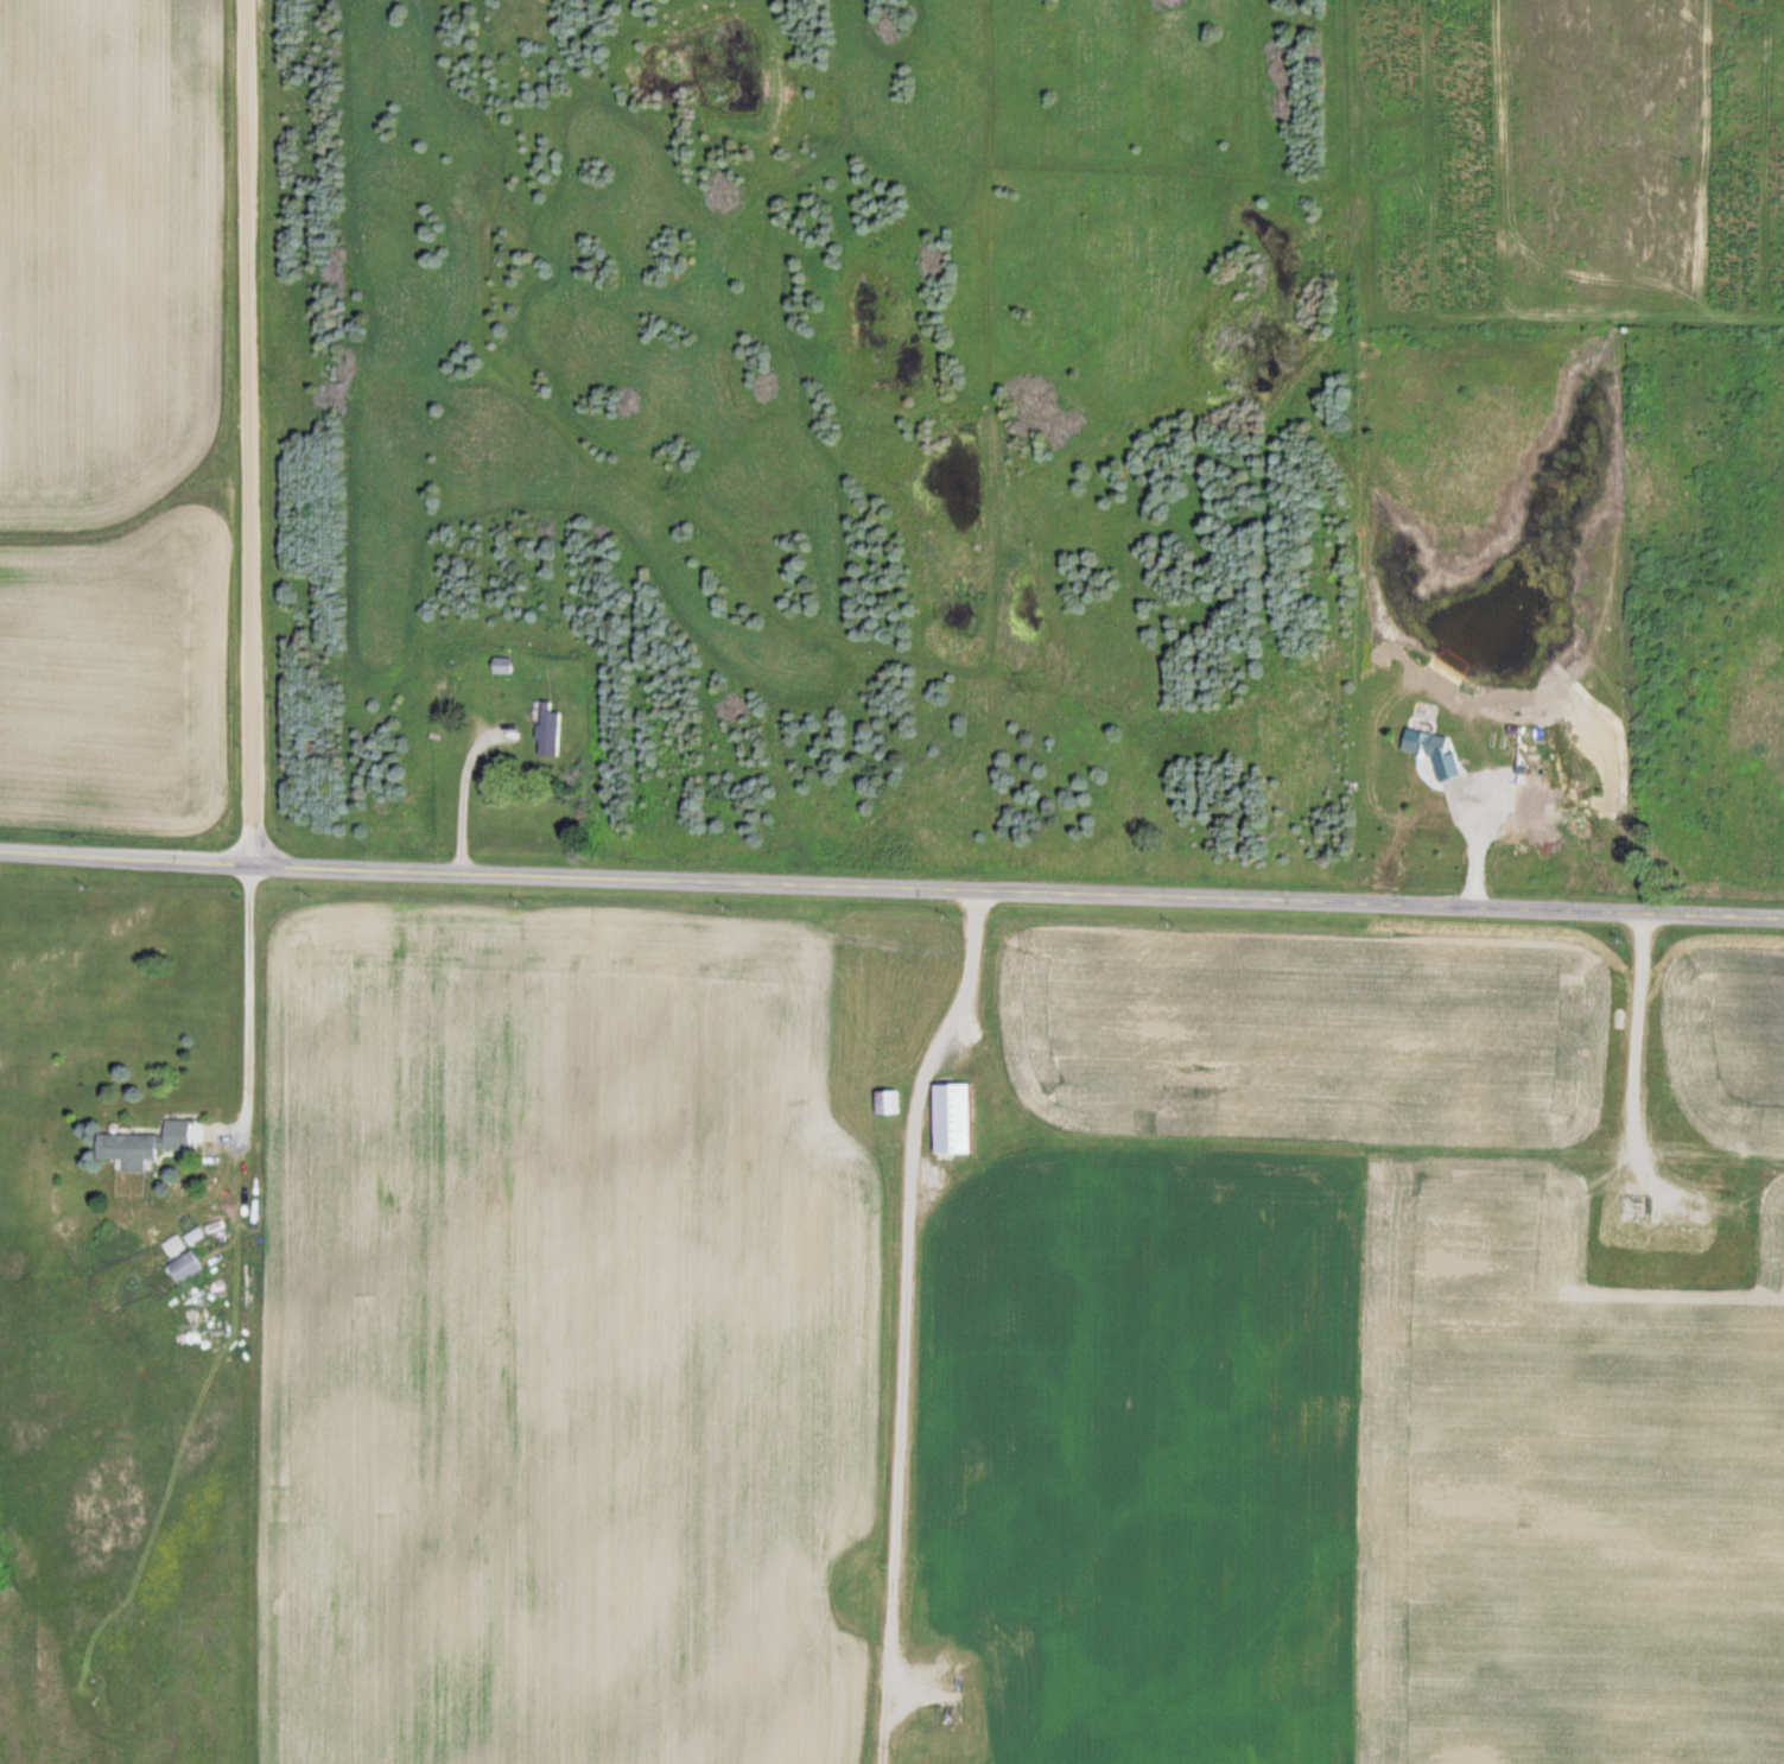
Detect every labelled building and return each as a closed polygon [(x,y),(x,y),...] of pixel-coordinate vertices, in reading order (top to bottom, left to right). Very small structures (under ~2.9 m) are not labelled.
[(511,675),(511,660),(492,660),(492,675),(511,675)] [(537,757),(562,757),(562,713),(537,713),(537,757)] [(932,1153),(968,1153),(968,1086),(932,1086),(932,1153)] [(895,1114),(895,1093),(881,1093),(881,1114),(895,1114)] [(95,1159),(123,1160),(123,1172),(143,1172),(144,1160),(155,1161),(156,1150),(190,1150),(190,1121),(164,1120),(164,1136),(95,1136),(95,1159)] [(202,1269),(191,1251),(164,1268),(176,1286),(202,1269)]
